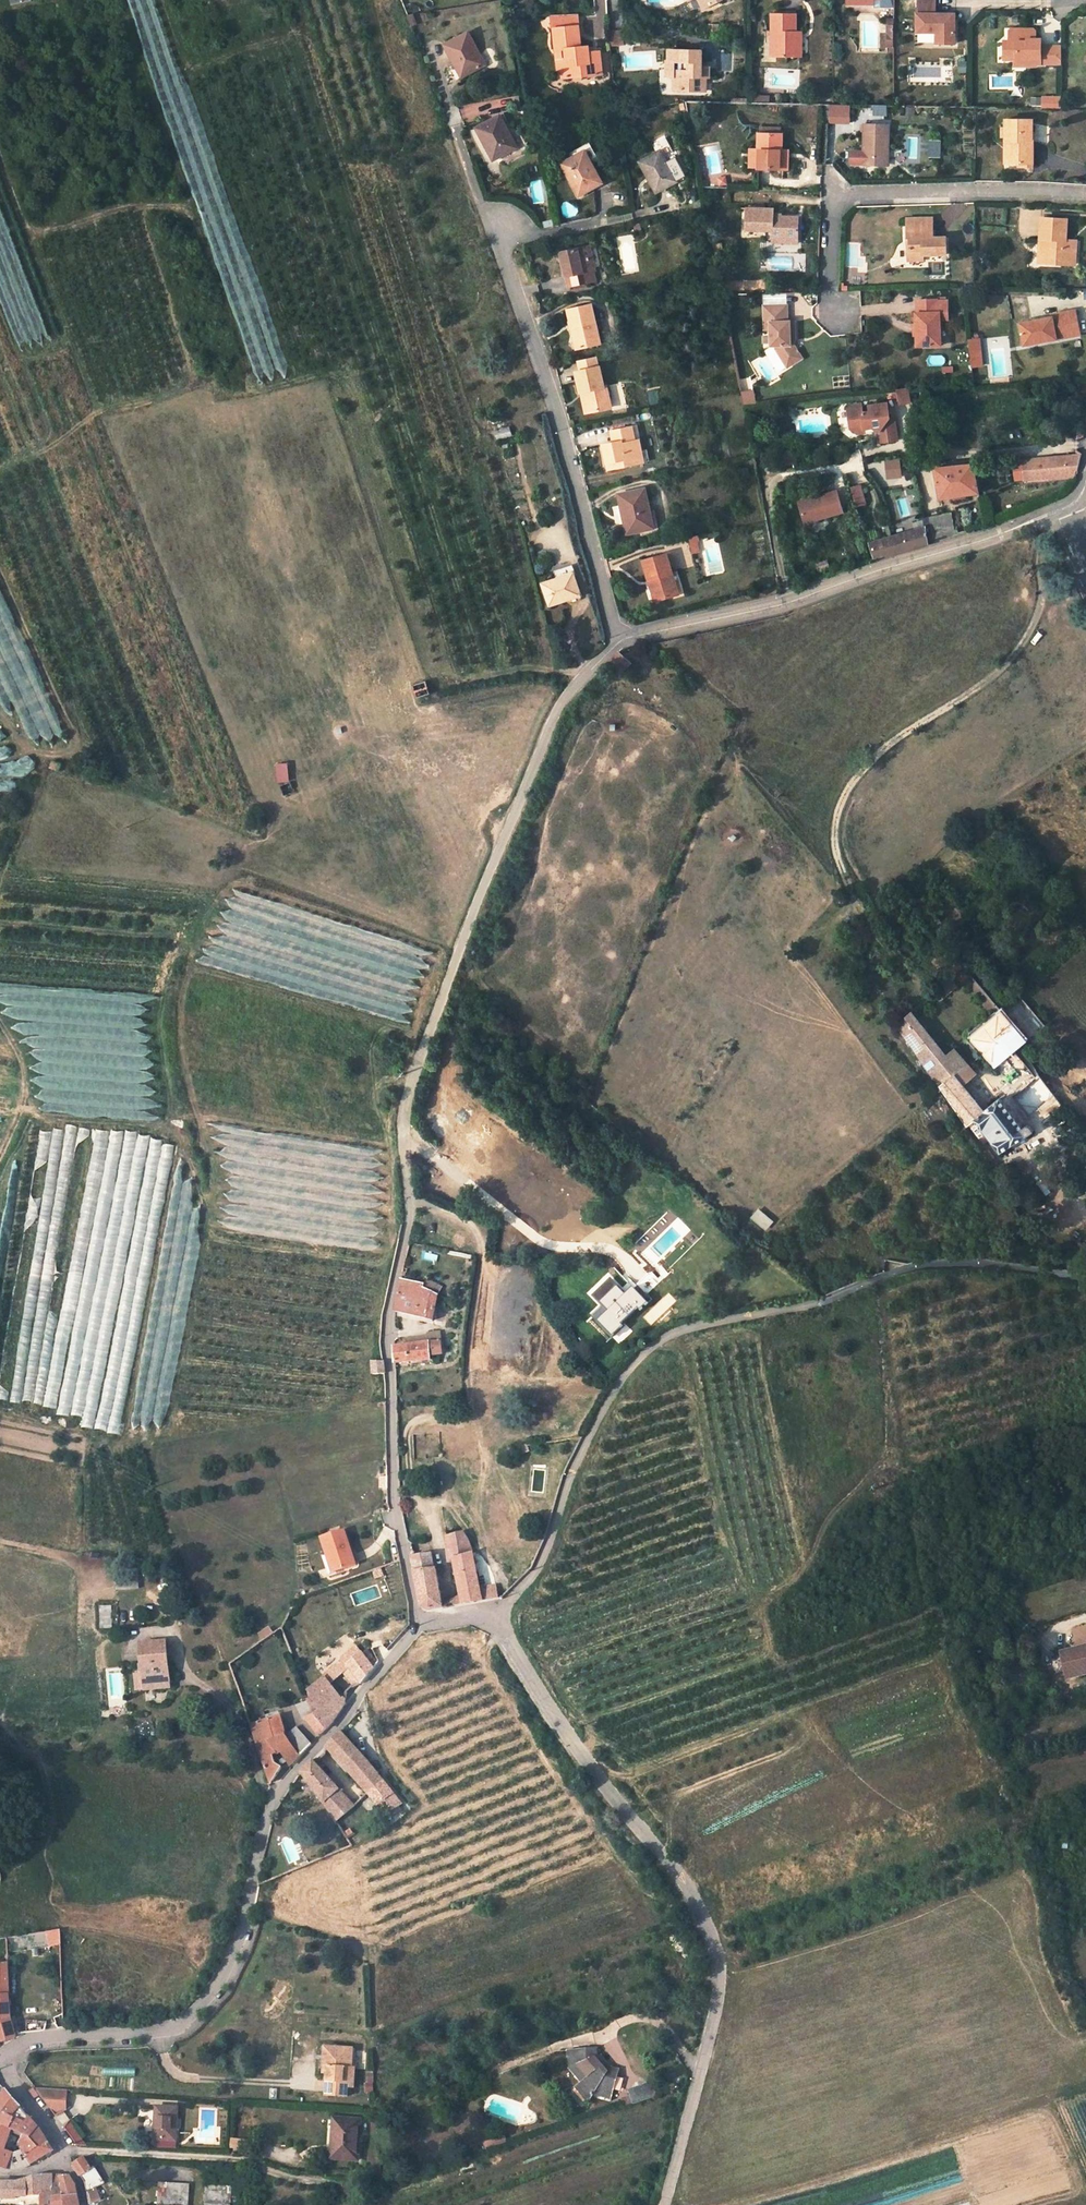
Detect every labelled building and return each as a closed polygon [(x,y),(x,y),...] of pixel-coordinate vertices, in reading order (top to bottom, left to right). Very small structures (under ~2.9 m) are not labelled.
[(597,15),(607,14),(606,0),(595,0),(597,15)] [(704,10),(723,1),(723,0),(699,0),(704,10)] [(919,13),(917,13),(917,31),(936,31),(936,43),(955,43),(956,13),(945,13),(945,15),(940,15),(940,13),(936,13),(936,0),(919,0),(919,13)] [(409,15),(413,27),(419,26),(415,14),(409,15)] [(796,15),(773,14),(772,56),(796,57),(796,33),(796,15)] [(576,18),(552,19),(553,30),(554,30),(556,50),(565,49),(566,57),(561,59),(562,72),(562,78),(602,74),(601,51),(589,52),(581,52),(580,47),(578,26),(577,26),(576,18)] [(593,23),(593,37),(604,38),(604,23),(593,23)] [(1036,63),(1061,64),(1061,47),(1041,47),(1041,45),(1038,44),(1035,41),(1035,39),(1035,31),(1033,29),(1011,29),(1009,31),(1009,41),(1004,41),(1004,59),(1014,60),(1025,60),(1025,66),(1036,66),(1036,63)] [(624,31),(610,32),(611,47),(625,46),(624,31)] [(486,64),(469,32),(445,44),(455,64),(459,62),(465,75),(486,64)] [(916,42),(933,42),(933,34),(916,33),(916,42)] [(556,50),(558,72),(562,72),(561,59),(566,57),(565,49),(556,50)] [(674,91),(696,91),(696,78),(707,78),(710,78),(710,67),(705,67),(700,67),(700,62),(705,62),(705,51),(670,51),(670,62),(684,62),(683,70),(675,70),(675,76),(674,91)] [(462,77),(465,75),(459,62),(455,64),(462,77)] [(670,62),(670,76),(675,76),(675,70),(683,70),(684,62),(670,62)] [(455,64),(450,67),(456,80),(462,77),(455,64)] [(696,78),(696,91),(707,91),(707,78),(696,78)] [(1042,97),(1042,108),(1060,108),(1061,97),(1042,97)] [(828,104),(828,123),(850,123),(850,104),(828,104)] [(874,115),(886,115),(887,105),(874,104),(874,115)] [(516,147),(501,115),(477,127),(487,147),(491,145),(497,157),(516,147)] [(1032,141),(1032,120),(1007,120),(1007,163),(1018,163),(1023,163),(1024,141),(1032,141)] [(889,125),(866,124),(863,165),(884,165),(884,155),(888,156),(889,125)] [(761,134),(760,134),(759,149),(759,167),(759,169),(781,169),(782,151),(782,134),(780,134),(772,134),(772,127),(761,127),(761,134)] [(940,157),(940,140),(930,140),(929,157),(940,157)] [(1033,141),(1032,141),(1024,141),(1023,163),(1033,164),(1033,141)] [(590,142),(583,146),(585,151),(591,162),(598,158),(590,142)] [(493,159),(497,157),(491,145),(487,147),(493,159)] [(585,151),(583,146),(570,153),(572,158),(585,151)] [(759,167),(759,149),(750,149),(750,167),(759,167)] [(569,175),(580,195),(593,187),(598,185),(602,182),(591,162),(585,151),(572,158),(565,161),(572,174),(569,175)] [(661,151),(641,162),(657,193),(678,181),(661,151)] [(789,151),(782,151),(781,169),(788,169),(789,151)] [(775,208),(747,207),(746,230),(773,231),(773,238),(798,239),(799,217),(774,216),(775,208)] [(930,218),(907,219),(908,248),(911,247),(912,260),(924,260),(924,255),(946,254),(946,237),(934,237),(931,237),(930,218)] [(1066,219),(1043,218),(1041,248),(1044,248),(1044,263),(1062,264),(1062,260),(1075,261),(1075,246),(1062,246),(1063,241),(1065,241),(1066,219)] [(589,246),(562,252),(569,288),(592,283),(590,271),(594,270),(589,246)] [(937,300),(917,300),(917,313),(916,313),(916,324),(916,335),(917,346),(941,346),(940,320),(940,313),(948,312),(947,301),(937,301),(937,300)] [(592,305),(569,310),(577,349),(596,345),(594,334),(598,333),(592,305)] [(789,305),(765,306),(766,330),(772,330),(772,346),(777,346),(777,349),(788,368),(803,359),(795,345),(792,345),(791,340),(794,340),(796,339),(796,322),(789,322),(789,305)] [(1056,334),(1080,329),(1076,310),(1052,315),(1052,318),(1021,324),(1025,345),(1057,339),(1056,334)] [(1080,329),(1056,334),(1057,339),(1081,334),(1080,329)] [(978,339),(967,340),(969,356),(974,355),(973,351),(979,350),(978,339)] [(974,355),(969,356),(970,367),(981,366),(979,350),(973,351),(974,355)] [(578,361),(580,371),(576,372),(581,392),(582,392),(587,391),(591,412),(612,407),(607,385),(604,386),(600,366),(599,366),(597,357),(578,361)] [(754,391),(752,377),(739,379),(741,389),(741,392),(754,391)] [(911,402),(909,387),(900,388),(902,403),(911,402)] [(587,413),(591,412),(587,391),(582,392),(587,413)] [(741,392),(744,405),(755,404),(754,391),(741,392)] [(850,406),(848,409),(851,429),(857,434),(866,433),(865,429),(872,428),(878,431),(880,432),(881,442),(898,439),(895,417),(890,418),(888,403),(873,406),(873,412),(865,413),(864,404),(850,406)] [(633,426),(611,431),(614,442),(604,444),(609,470),(640,463),(638,452),(642,451),(639,438),(635,439),(633,426)] [(512,436),(510,427),(496,431),(498,441),(512,436)] [(504,446),(507,458),(516,455),(512,444),(504,446)] [(766,445),(758,446),(760,460),(769,458),(766,445)] [(792,453),(784,454),(787,465),(795,464),(792,453)] [(1042,458),(1023,460),(1026,480),(1049,478),(1051,477),(1051,472),(1078,470),(1082,454),(1049,457),(1042,458)] [(885,461),(887,479),(901,477),(899,459),(885,461)] [(972,465),(971,460),(955,462),(956,466),(951,467),(950,462),(935,463),(941,498),(978,492),(972,465)] [(1078,470),(1051,472),(1051,477),(1051,480),(1076,478),(1077,475),(1078,470)] [(861,485),(852,488),(857,506),(866,503),(861,485)] [(644,490),(620,495),(624,517),(626,517),(629,533),(641,531),(642,536),(652,534),(646,512),(649,511),(644,490)] [(838,490),(800,501),(806,522),(844,511),(838,490)] [(654,510),(649,511),(646,512),(652,534),(659,533),(654,510)] [(950,514),(925,520),(926,527),(927,544),(955,536),(950,514)] [(926,527),(871,544),(874,554),(876,559),(897,553),(927,544),(926,527)] [(700,552),(697,542),(692,543),(694,554),(700,552)] [(667,554),(644,561),(649,581),(654,580),(659,600),(684,593),(678,570),(673,572),(667,554)] [(827,562),(818,564),(820,570),(829,567),(827,562)] [(582,597),(572,566),(555,571),(558,579),(543,583),(550,606),(570,600),(570,603),(581,600),(580,598),(582,597)] [(655,601),(659,600),(654,580),(649,581),(655,601)] [(610,663),(621,673),(630,664),(619,653),(610,663)] [(426,681),(414,685),(418,697),(430,694),(426,681)] [(291,782),(281,785),(284,795),(294,791),(291,782)] [(957,975),(962,982),(966,982),(972,977),(965,968),(957,975)] [(946,995),(962,982),(957,975),(941,989),(946,995)] [(966,982),(983,1002),(989,997),(972,977),(966,982)] [(934,994),(941,1001),(946,995),(941,989),(934,994)] [(983,1002),(988,1008),(994,1003),(989,997),(983,1002)] [(1001,1011),(969,1037),(983,1055),(991,1048),(1002,1061),(1019,1046),(1026,1041),(1001,1011)] [(899,1028),(941,1087),(968,1066),(954,1051),(946,1057),(912,1015),(899,1028)] [(941,1087),(969,1126),(975,1121),(1000,1153),(1033,1131),(1032,1130),(1030,1128),(1028,1128),(1027,1128),(1023,1130),(1000,1100),(987,1111),(985,1108),(982,1110),(962,1086),(975,1076),(967,1067),(941,1087)] [(985,1163),(992,1158),(989,1153),(982,1158),(985,1163)] [(395,1311),(433,1320),(437,1303),(433,1302),(435,1295),(429,1292),(424,1289),(425,1285),(401,1280),(399,1290),(395,1311)] [(629,1284),(622,1291),(627,1296),(634,1289),(629,1284)] [(601,1324),(613,1337),(623,1327),(621,1325),(638,1309),(639,1311),(648,1303),(634,1289),(627,1296),(622,1291),(604,1308),(611,1315),(601,1324)] [(594,1318),(601,1324),(611,1315),(604,1308),(594,1318)] [(623,1327),(639,1311),(638,1309),(621,1325),(623,1327)] [(440,1340),(439,1333),(427,1335),(428,1337),(429,1342),(440,1340)] [(396,1363),(430,1360),(430,1353),(442,1351),(440,1340),(429,1342),(428,1337),(409,1340),(410,1346),(405,1346),(395,1348),(396,1363)] [(384,1362),(372,1363),(373,1374),(385,1374),(384,1362)] [(389,1476),(381,1477),(381,1488),(389,1487),(389,1476)] [(345,1531),(323,1538),(328,1558),(325,1559),(330,1577),(346,1572),(345,1569),(355,1565),(345,1531)] [(498,1598),(496,1589),(481,1592),(474,1556),(470,1542),(466,1537),(461,1534),(447,1538),(448,1546),(454,1559),(461,1597),(463,1605),(498,1598)] [(442,1608),(436,1568),(433,1568),(432,1555),(412,1558),(422,1608),(430,1611),(442,1608)] [(138,1571),(116,1573),(117,1590),(139,1588),(138,1571)] [(451,1602),(455,1606),(463,1605),(461,1597),(451,1602)] [(361,1627),(358,1617),(351,1619),(354,1629),(361,1627)] [(166,1641),(141,1643),(146,1690),(169,1688),(166,1663),(168,1663),(166,1641)] [(345,1662),(362,1683),(375,1668),(357,1646),(346,1657),(343,1653),(339,1656),(341,1658),(334,1664),(337,1668),(345,1662)] [(367,1647),(362,1652),(375,1668),(379,1662),(367,1647)] [(1061,1654),(1063,1663),(1064,1669),(1067,1679),(1085,1674),(1085,1648),(1061,1654)] [(337,1668),(353,1688),(362,1683),(345,1662),(337,1668)] [(326,1678),(320,1671),(310,1680),(315,1686),(326,1678)] [(340,1697),(326,1678),(315,1686),(309,1691),(315,1698),(312,1700),(308,1702),(314,1713),(326,1729),(329,1726),(339,1712),(346,1703),(347,1697),(344,1694),(340,1697)] [(305,1717),(314,1713),(308,1702),(298,1705),(303,1717),(305,1717)] [(305,1717),(319,1736),(326,1729),(314,1713),(305,1717)] [(287,1737),(280,1716),(252,1725),(271,1783),(281,1769),(284,1765),(281,1764),(279,1767),(277,1765),(274,1756),(277,1754),(276,1751),(280,1748),(282,1752),(291,1766),(300,1756),(287,1737)] [(357,1739),(347,1726),(342,1732),(352,1744),(357,1739)] [(297,1728),(287,1737),(300,1756),(311,1744),(297,1728)] [(376,1806),(384,1816),(401,1803),(375,1769),(352,1744),(342,1732),(327,1748),(377,1805),(376,1806)] [(302,1773),(328,1809),(335,1803),(331,1798),(335,1794),(337,1797),(342,1793),(316,1764),(313,1761),(302,1773)] [(328,1809),(337,1822),(355,1807),(342,1793),(337,1797),(335,1794),(331,1798),(335,1803),(328,1809)] [(355,1835),(351,1830),(345,1834),(348,1839),(355,1835)] [(10,1994),(8,1963),(0,1964),(0,1995),(10,1994)] [(10,1994),(0,1995),(0,2043),(16,2037),(15,2036),(11,2018),(10,1994)] [(327,2077),(326,2096),(346,2097),(347,2088),(347,2083),(353,2083),(354,2070),(350,2070),(351,2049),(325,2047),(323,2069),(319,2069),(319,2077),(327,2077)] [(597,2047),(569,2050),(570,2068),(582,2082),(579,2085),(591,2099),(594,2094),(612,2100),(615,2088),(620,2090),(622,2081),(617,2080),(619,2071),(611,2068),(608,2073),(603,2067),(607,2063),(600,2055),(597,2056),(597,2047)] [(653,2089),(652,2084),(631,2091),(632,2096),(653,2089)] [(579,2085),(575,2088),(588,2103),(591,2099),(579,2085)] [(35,2087),(30,2091),(36,2099),(41,2095),(35,2087)] [(66,2103),(64,2090),(35,2088),(41,2095),(48,2106),(66,2103)] [(632,2096),(635,2103),(656,2096),(653,2089),(632,2096)] [(24,2135),(32,2120),(29,2117),(13,2099),(8,2094),(6,2091),(0,2097),(0,2124),(11,2129),(24,2135)] [(177,2109),(156,2107),(155,2124),(157,2124),(156,2139),(176,2141),(177,2109)] [(357,2160),(360,2120),(334,2118),(333,2139),(338,2140),(337,2159),(357,2160)] [(22,2150),(30,2164),(41,2157),(52,2150),(37,2126),(35,2123),(32,2120),(19,2144),(22,2150)] [(5,2169),(13,2153),(13,2152),(5,2149),(11,2129),(0,2124),(0,2167),(5,2169)] [(154,2139),(154,2146),(175,2148),(176,2141),(156,2139),(157,2124),(155,2124),(154,2139)] [(247,2152),(247,2142),(236,2141),(235,2152),(247,2152)] [(22,2150),(14,2154),(13,2153),(5,2169),(17,2169),(24,2168),(30,2164),(22,2150)] [(85,2182),(86,2185),(91,2182),(88,2177),(94,2173),(92,2169),(84,2158),(74,2164),(85,2182)] [(86,2185),(88,2195),(100,2187),(104,2184),(94,2167),(92,2169),(94,2173),(88,2177),(91,2182),(86,2185)] [(76,2186),(72,2177),(62,2177),(62,2175),(58,2175),(43,2176),(42,2195),(41,2204),(80,2204),(76,2186)] [(17,2199),(17,2197),(42,2195),(43,2176),(18,2182),(8,2182),(0,2182),(0,2199),(17,2199)] [(160,2184),(159,2204),(172,2204),(175,2204),(187,2204),(189,2185),(160,2184)] [(103,2202),(100,2187),(88,2195),(90,2204),(103,2202)] [(206,2187),(205,2204),(223,2204),(223,2201),(228,2202),(229,2187),(206,2187)]
